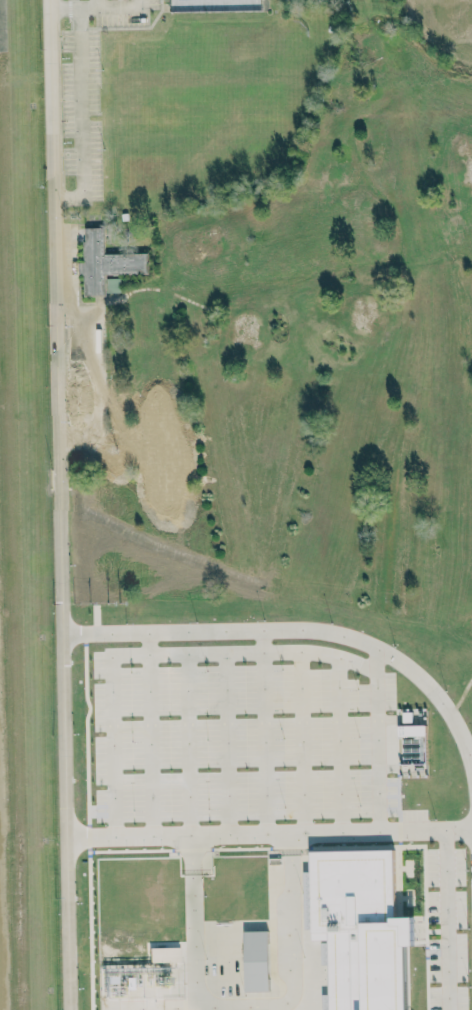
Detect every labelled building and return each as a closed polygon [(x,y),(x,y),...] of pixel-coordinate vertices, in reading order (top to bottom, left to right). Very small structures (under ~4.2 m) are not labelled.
[(105,254),(104,227),(84,228),(85,262),(79,262),(79,273),(84,273),(84,296),(107,295),(107,292),(120,292),(119,275),(149,275),(148,253),(105,254)] [(427,725),(400,725),(399,764),(426,764),(427,725)] [(311,851),(312,939),(329,939),(330,1009),(407,1009),(405,922),(394,923),(393,850),(311,851)] [(244,931),(245,992),(269,991),(268,931),(244,931)] [(179,948),(150,948),(151,962),(179,962),(179,948)]
